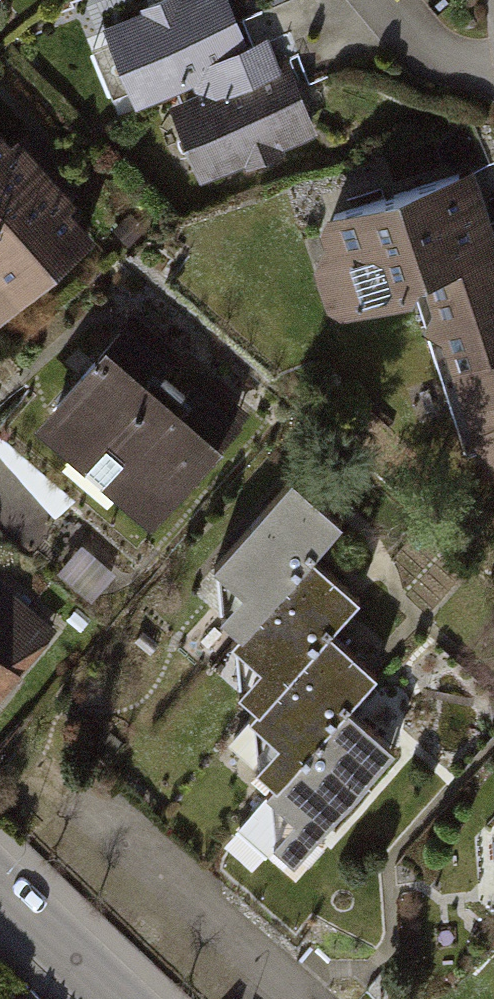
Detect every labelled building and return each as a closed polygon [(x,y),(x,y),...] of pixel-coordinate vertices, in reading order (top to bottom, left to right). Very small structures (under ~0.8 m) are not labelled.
[(102,25),(137,108),(173,93),(176,99),(168,102),(202,181),(242,164),(244,168),(287,151),(285,146),(319,132),(291,64),(280,68),(268,39),(247,48),(227,0),(148,0),(138,4),(140,10),(102,25)] [(0,135),(0,318),(91,237),(66,209),(75,202),(17,136),(8,144),(0,135)] [(319,234),(325,248),(313,275),(326,312),(340,317),(414,292),(469,452),(478,448),(493,465),(493,218),(476,163),(326,213),(319,234)] [(251,418),(133,317),(32,433),(150,534),(251,418)] [(341,540),(285,489),(197,585),(224,609),(199,635),(252,683),(224,714),(276,762),(249,791),(305,843),(380,762),(341,726),(372,693),(326,651),(360,614),(313,570),(341,540)] [(79,546),(57,572),(90,600),(112,574),(79,546)] [(0,584),(0,698),(57,633),(0,584)] [(483,948),(493,957),(493,935),(483,948)]
